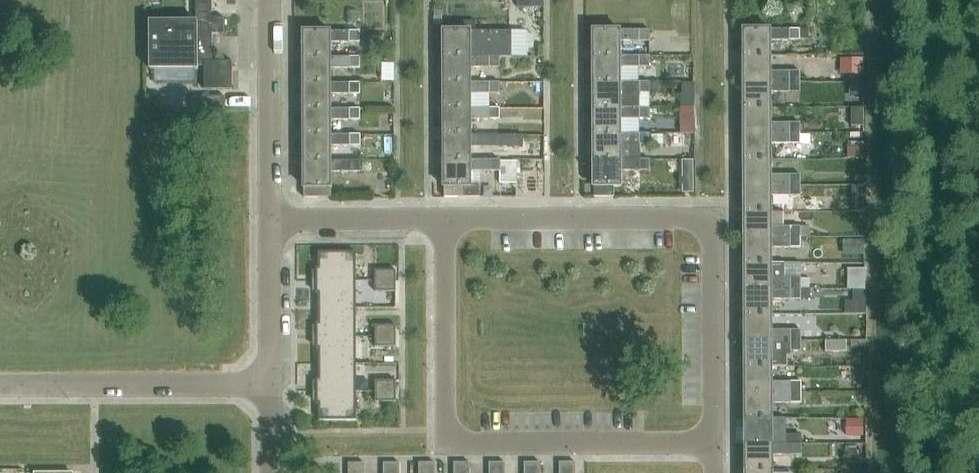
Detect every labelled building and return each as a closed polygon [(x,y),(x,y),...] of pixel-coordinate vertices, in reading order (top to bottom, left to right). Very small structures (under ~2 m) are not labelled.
[(150,70),(198,70),(198,66),(205,66),(205,89),(232,89),(232,62),(212,62),(212,34),(224,34),(224,18),(212,18),(212,0),(196,0),(196,22),(150,22),(150,70)] [(799,41),(799,39),(799,30),(744,30),(744,57),(771,57),(771,41),(799,41)] [(304,58),(331,58),(331,43),(360,43),(359,31),(304,32),(304,58)] [(482,57),(482,43),(500,42),(500,31),(444,32),(444,58),(482,57)] [(594,57),(621,57),(621,42),(650,42),(650,31),(594,31),(594,49),(594,57)] [(444,84),(471,83),(471,68),(500,68),(500,57),(482,57),(444,58),(444,84)] [(594,83),(621,83),(621,68),(650,68),(650,57),(621,57),(594,57),(594,62),(594,74),(594,83)] [(745,83),(800,82),(799,71),(771,71),(771,57),(744,57),(745,83)] [(304,84),(331,84),(331,69),(360,69),(360,58),(331,58),(304,58),(304,84)] [(745,109),(771,109),(771,93),(800,93),(800,82),(745,83),(745,109)] [(444,110),(471,109),(471,94),(500,94),(500,83),(471,83),(444,84),(444,110)] [(633,109),(632,94),(650,94),(650,83),(621,83),(594,83),(594,88),(594,101),(594,109),(633,109)] [(360,84),(331,84),(304,84),(304,110),(331,110),(331,94),(360,93),(360,84)] [(857,92),(845,92),(844,111),(856,111),(857,92)] [(444,135),(471,135),(471,120),(500,120),(500,109),(471,109),(444,110),(444,135)] [(650,109),(633,109),(594,109),(594,114),(594,126),(594,135),(621,135),(621,120),(650,120),(650,109)] [(745,134),(800,134),(800,123),(771,123),(771,109),(745,109),(745,134)] [(304,136),(331,135),(331,120),(360,120),(360,110),(331,110),(304,110),(304,136)] [(745,160),(772,160),(771,145),(800,145),(800,134),(745,134),(745,160)] [(304,162),(331,161),(331,146),(360,146),(360,135),(331,135),(304,136),(304,162)] [(472,145),(483,145),(483,135),(471,135),(444,135),(445,161),(472,161),(472,145)] [(621,135),(594,135),(594,161),(621,160),(640,160),(640,146),(650,146),(650,135),(621,135)] [(669,150),(669,176),(685,176),(686,151),(669,150)] [(500,171),(500,162),(500,160),(472,161),(445,161),(445,198),(480,198),(480,186),(472,186),(472,172),(500,171)] [(650,171),(650,160),(640,160),(621,160),(594,161),(594,166),(594,177),(595,198),(614,198),(614,188),(622,188),(622,171),(650,171)] [(745,186),(800,186),(800,175),(772,175),(772,160),(745,160),(745,186)] [(332,172),(360,172),(360,161),(331,161),(304,162),(304,198),(332,198),(332,172)] [(745,212),(772,212),(772,197),(800,197),(800,186),(745,186),(745,212)] [(745,238),(800,238),(800,227),(772,227),(772,212),(745,212),(745,238)] [(835,237),(856,236),(855,220),(834,221),(835,237)] [(772,264),(772,263),(772,249),(800,249),(800,238),(745,238),(745,264),(772,264)] [(827,250),(827,272),(858,273),(858,250),(827,250)] [(356,281),(356,280),(355,253),(320,253),(320,269),(317,269),(317,281),(356,281)] [(801,289),(801,279),(785,279),(785,264),(787,264),(787,263),(772,263),(772,264),(745,264),(745,290),(801,289)] [(375,272),(376,282),(393,282),(393,272),(375,272)] [(356,309),(356,284),(356,281),(317,281),(317,294),(320,294),(320,309),(356,309)] [(393,282),(376,282),(376,291),(393,291),(393,282)] [(745,316),(772,316),(772,300),(801,300),(801,289),(745,290),(745,316)] [(356,336),(356,335),(356,309),(320,309),(320,324),(317,324),(317,336),(356,336)] [(746,341),(801,341),(801,330),(772,331),(772,316),(745,316),(746,341)] [(375,328),(375,337),(394,338),(394,328),(375,328)] [(356,364),(356,339),(356,336),(317,336),(317,349),(320,349),(320,364),(356,364)] [(375,337),(375,346),(394,347),(394,338),(375,337)] [(785,356),(785,352),(801,352),(801,341),(746,341),(746,367),(772,367),(787,367),(787,356),(785,356)] [(356,392),(356,364),(320,364),(320,379),(317,379),(318,392),(356,392)] [(772,382),(772,367),(746,367),(746,393),(801,392),(801,382),(772,382)] [(375,383),(375,393),(394,393),(394,383),(375,383)] [(356,420),(356,392),(318,392),(318,404),(320,404),(320,420),(356,420)] [(746,419),(773,419),(773,403),(801,403),(801,392),(746,393),(746,419)] [(394,393),(375,393),(375,402),(394,402),(394,393)] [(837,403),(841,420),(858,416),(854,399),(837,403)] [(773,419),(746,419),(746,445),(800,445),(800,435),(785,435),(785,419),(773,419)] [(801,456),(801,445),(800,445),(746,445),(746,471),(773,470),(773,456),(801,456)] [(835,461),(856,462),(856,453),(835,452),(835,461)] [(357,463),(348,464),(349,472),(357,472),(357,463)] [(427,472),(435,472),(435,463),(427,463),(427,472)] [(462,463),(454,463),(454,472),(462,472),(462,463)] [(497,463),(489,463),(489,472),(497,472),(497,463)] [(533,463),(524,463),(524,472),(533,472),(533,463)] [(568,463),(560,463),(560,472),(568,472),(568,463)] [(392,464),(384,464),(384,472),(392,472),(392,464)]
